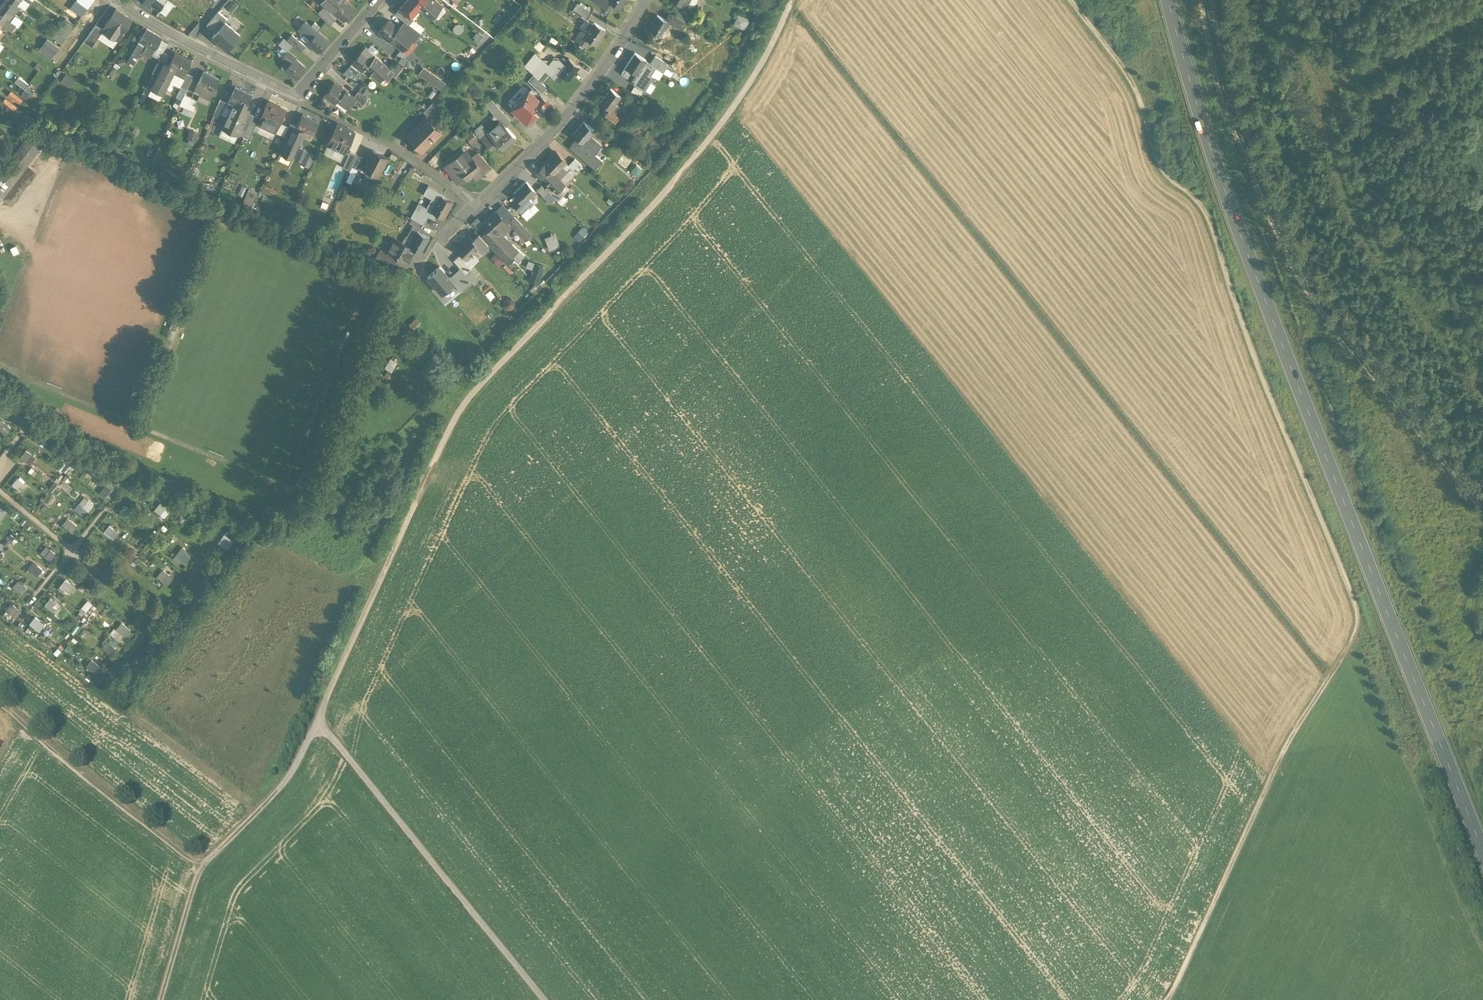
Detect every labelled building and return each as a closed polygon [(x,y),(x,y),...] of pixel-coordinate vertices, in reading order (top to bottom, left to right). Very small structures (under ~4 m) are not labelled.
[(2,5),(15,15),(20,8),(17,5),(20,0),(6,0),(2,5)] [(76,1),(87,9),(94,0),(77,0),(76,1)] [(149,4),(159,12),(164,5),(156,0),(152,0),(149,4)] [(332,11),(342,0),(319,0),(332,11)] [(332,11),(343,21),(354,9),(344,0),(342,0),(332,11)] [(405,3),(415,12),(418,9),(417,8),(425,0),(407,0),(405,3)] [(434,0),(425,0),(417,8),(418,9),(429,19),(433,15),(441,7),(441,6),(434,0)] [(608,1),(609,0),(605,0),(602,6),(610,10),(614,4),(608,1)] [(87,10),(76,2),(73,7),(83,15),(87,10)] [(415,12),(405,3),(401,6),(398,10),(409,18),(415,12)] [(573,3),(568,9),(583,20),(588,14),(573,3)] [(2,5),(0,8),(0,24),(2,25),(5,20),(9,23),(10,22),(15,15),(2,5)] [(445,11),(441,7),(433,15),(437,19),(445,11)] [(335,18),(326,10),(324,8),(320,12),(319,12),(318,14),(330,24),(333,21),(335,18)] [(131,20),(116,10),(108,22),(123,32),(131,20)] [(681,10),(677,17),(684,21),(685,22),(690,15),(681,10)] [(207,25),(216,33),(225,23),(227,20),(218,13),(207,25)] [(733,24),(745,29),(750,18),(738,13),(733,24)] [(669,22),(657,15),(649,30),(655,34),(660,37),(664,30),(669,22)] [(677,17),(673,15),(671,18),(669,22),(681,28),(684,21),(677,17)] [(75,26),(65,19),(62,24),(71,31),(75,26)] [(9,23),(5,20),(2,25),(10,32),(15,26),(10,22),(9,23)] [(53,24),(47,20),(42,26),(48,31),(53,24)] [(398,28),(389,20),(378,33),(388,42),(390,40),(402,50),(412,40),(412,39),(399,27),(398,28)] [(421,34),(404,21),(401,25),(399,27),(412,39),(412,40),(414,42),(421,34)] [(684,21),(681,28),(686,32),(690,25),(685,22),(684,21)] [(123,32),(108,22),(103,30),(102,31),(102,32),(117,41),(123,32)] [(305,22),(299,29),(311,39),(317,31),(318,32),(321,28),(314,22),(311,27),(305,22)] [(228,50),(240,36),(225,23),(216,33),(212,37),(228,50)] [(589,31),(585,37),(590,41),(596,44),(605,30),(594,23),(589,31)] [(71,31),(62,24),(59,29),(68,35),(71,31)] [(95,26),(83,43),(92,48),(102,32),(102,31),(103,30),(99,28),(95,26)] [(68,35),(59,29),(56,33),(65,40),(68,35)] [(162,39),(147,29),(139,42),(146,46),(148,47),(154,51),(162,39)] [(590,41),(585,37),(589,31),(586,29),(578,41),(586,47),(590,41)] [(660,37),(655,34),(651,40),(659,45),(662,40),(666,32),(664,30),(660,37)] [(311,39),(307,44),(318,53),(328,41),(318,32),(317,31),(311,39)] [(65,40),(56,33),(52,38),(61,44),(65,40)] [(306,46),(292,34),(286,41),(292,45),(301,52),(304,48),(306,46)] [(154,51),(151,56),(159,61),(171,44),(162,39),(154,51)] [(286,41),(284,39),(279,45),(287,51),(288,51),(290,48),(292,45),(286,41)] [(58,48),(47,40),(43,46),(54,54),(58,48)] [(146,46),(139,42),(128,62),(134,66),(146,46)] [(151,56),(154,51),(148,47),(142,57),(148,61),(151,56)] [(365,48),(352,63),(362,71),(365,68),(383,84),(392,74),(393,73),(390,71),(365,48)] [(288,51),(287,51),(281,58),(286,62),(282,67),(281,68),(295,79),(305,67),(295,59),(296,58),(288,51)] [(191,61),(175,53),(173,58),(170,57),(167,62),(166,61),(165,64),(162,69),(157,78),(152,89),(162,94),(171,76),(182,80),(191,61)] [(645,60),(634,53),(625,68),(636,75),(645,60)] [(534,55),(524,66),(531,72),(540,60),(534,55)] [(665,63),(655,57),(650,63),(650,64),(655,67),(663,73),(663,72),(668,65),(665,63)] [(547,66),(540,60),(531,72),(533,74),(542,82),(549,73),(559,82),(563,76),(558,72),(565,64),(559,59),(553,59),(547,66)] [(579,67),(569,59),(565,64),(558,72),(563,76),(568,80),(579,67)] [(653,77),(650,75),(655,67),(650,64),(650,63),(645,60),(636,75),(625,68),(621,74),(635,82),(634,84),(644,90),(653,77)] [(159,61),(152,76),(157,78),(162,69),(165,64),(162,63),(159,61)] [(362,71),(352,63),(349,65),(343,73),(356,81),(361,75),(362,71)] [(398,63),(394,68),(393,67),(390,71),(393,73),(392,74),(395,77),(403,67),(398,63)] [(668,65),(663,72),(670,77),(675,70),(668,65)] [(422,66),(418,74),(443,88),(447,80),(422,66)] [(220,80),(204,72),(197,85),(213,93),(220,80)] [(59,74),(55,79),(66,88),(70,82),(59,74)] [(187,74),(181,87),(187,90),(193,77),(190,75),(187,74)] [(542,82),(533,74),(527,80),(542,93),(545,90),(547,87),(542,82)] [(341,87),(340,88),(334,83),(324,95),(334,104),(338,99),(348,107),(355,99),(355,98),(353,97),(341,87)] [(213,93),(197,85),(192,95),(208,103),(213,93)] [(252,95),(235,87),(227,106),(232,108),(223,127),(238,135),(242,128),(248,113),(244,111),(252,95)] [(621,97),(610,89),(600,102),(605,106),(610,110),(615,104),(621,97)] [(529,90),(512,108),(526,121),(533,113),(536,117),(549,104),(538,94),(536,97),(529,90)] [(22,100),(11,92),(8,96),(19,104),(22,100)] [(355,94),(353,97),(355,98),(355,99),(362,105),(367,99),(358,92),(355,94)] [(188,96),(185,95),(180,106),(190,110),(195,99),(188,96)] [(503,113),(488,97),(483,102),(497,118),(503,113)] [(16,108),(5,99),(2,104),(13,112),(16,108)] [(223,101),(220,100),(213,116),(219,119),(226,103),(223,101)] [(440,108),(433,101),(424,111),(425,113),(430,117),(440,108)] [(284,111),(268,103),(262,116),(278,124),(284,111)] [(605,106),(600,112),(608,118),(617,106),(615,104),(610,110),(605,106)] [(612,112),(608,118),(614,123),(618,117),(612,112)] [(251,114),(248,113),(242,128),(247,130),(253,115),(251,114)] [(503,113),(497,118),(500,121),(505,126),(508,123),(510,121),(503,113)] [(256,117),(253,115),(247,130),(252,133),(259,118),(256,117)] [(319,122),(303,115),(296,128),(303,131),(313,135),(319,122)] [(278,124),(262,116),(259,124),(275,131),(278,124)] [(425,117),(407,136),(422,151),(435,138),(429,132),(435,126),(425,117)] [(497,118),(485,129),(488,132),(500,121),(497,118)] [(485,129),(482,125),(475,132),(491,150),(498,145),(502,150),(515,138),(505,126),(500,121),(488,132),(485,129)] [(594,130),(584,122),(573,135),(577,139),(570,147),(596,169),(603,161),(595,154),(602,146),(589,136),(594,130)] [(354,132),(337,124),(331,137),(348,145),(354,132)] [(289,125),(282,140),(287,142),(294,127),(292,126),(289,125)] [(294,127),(287,142),(296,147),(301,136),(303,131),(296,128),(294,127)] [(303,131),(301,136),(310,140),(313,135),(303,131)] [(476,138),(471,131),(465,137),(470,143),(476,138)] [(23,163),(27,165),(34,155),(31,153),(39,141),(43,144),(43,143),(30,133),(0,173),(0,193),(23,163)] [(348,145),(331,137),(327,145),(344,153),(348,145)] [(287,142),(282,153),(291,158),(296,147),(287,142)] [(344,153),(327,145),(324,153),(340,161),(344,153)] [(307,151),(300,148),(295,159),(302,162),(307,151)] [(388,158),(372,150),(363,168),(378,176),(388,158)] [(316,155),(307,151),(302,162),(311,166),(316,155)] [(350,151),(343,168),(349,171),(351,166),(356,154),(353,153),(350,151)] [(556,152),(544,164),(554,174),(559,179),(566,172),(561,167),(566,162),(556,152)] [(491,167),(479,153),(472,158),(484,173),(487,170),(491,167)] [(360,156),(356,154),(351,166),(357,169),(363,158),(360,156)] [(438,171),(444,167),(435,154),(426,163),(438,171)] [(461,154),(444,167),(457,183),(465,177),(467,180),(472,176),(475,179),(484,173),(472,158),(467,162),(461,154)] [(572,162),(567,167),(575,174),(582,166),(575,159),(572,162)] [(1,199),(7,204),(33,170),(27,165),(23,163),(0,193),(0,198),(1,199)] [(554,174),(544,164),(537,172),(549,185),(556,192),(559,189),(564,184),(559,179),(554,174)] [(535,192),(526,183),(514,194),(518,199),(523,204),(528,199),(535,192)] [(547,187),(545,189),(548,192),(557,201),(563,194),(559,189),(556,192),(549,185),(547,187)] [(444,195),(428,186),(423,194),(432,199),(436,202),(431,211),(431,212),(437,215),(444,219),(452,203),(443,198),(444,195)] [(545,189),(541,186),(539,188),(537,190),(543,197),(548,192),(545,189)] [(249,187),(243,200),(253,204),(258,191),(249,187)] [(432,199),(427,209),(431,211),(436,202),(432,199)] [(528,199),(523,204),(518,199),(513,204),(520,211),(530,201),(528,199)] [(427,209),(418,204),(411,218),(412,219),(421,224),(424,225),(425,222),(428,216),(434,220),(437,215),(431,212),(431,211),(427,209)] [(506,222),(496,211),(483,223),(488,229),(493,234),(504,224),(506,222)] [(511,219),(508,222),(525,240),(531,235),(514,217),(511,219)] [(421,224),(412,219),(409,224),(419,229),(421,224)] [(504,224),(493,234),(488,229),(480,236),(504,262),(517,249),(502,234),(508,228),(504,224)] [(581,240),(586,231),(579,228),(574,237),(581,240)] [(412,229),(404,244),(408,246),(416,232),(412,229)] [(429,238),(417,231),(416,232),(408,246),(408,247),(415,250),(421,254),(429,238)] [(488,245),(478,235),(476,237),(473,241),(479,248),(482,251),(488,245)] [(469,237),(456,249),(466,260),(479,248),(473,241),(469,237)] [(408,247),(394,239),(387,251),(408,263),(415,250),(408,247)] [(396,260),(380,251),(376,259),(392,266),(394,262),(396,260)] [(470,268),(459,255),(456,258),(453,260),(460,268),(465,273),(470,268)] [(532,271),(528,284),(539,288),(545,269),(529,263),(527,269),(532,271)] [(442,294),(454,283),(449,278),(439,267),(428,277),(442,294)] [(460,268),(449,278),(454,283),(461,291),(472,281),(465,273),(460,268)] [(420,320),(413,326),(418,332),(425,326),(420,320)] [(173,338),(177,323),(171,322),(167,337),(173,338)] [(391,358),(385,368),(392,372),(398,362),(391,358)] [(0,421),(0,430),(6,434),(11,427),(1,420),(0,421)] [(38,432),(33,438),(42,445),(47,439),(38,432)] [(24,450),(19,457),(28,463),(33,456),(24,450)] [(20,491),(26,484),(17,476),(11,483),(20,491)] [(106,480),(97,491),(104,497),(113,486),(106,480)] [(84,496),(78,503),(86,510),(92,502),(84,496)] [(159,501),(153,509),(164,517),(170,509),(159,501)] [(124,504),(118,512),(128,520),(134,512),(124,504)] [(66,517),(61,524),(70,531),(76,524),(66,517)] [(107,524),(101,531),(112,540),(118,532),(107,524)] [(234,540),(224,534),(217,544),(227,550),(234,540)] [(45,545),(40,552),(48,559),(53,552),(45,545)] [(179,548),(173,555),(183,562),(189,555),(179,548)] [(31,560),(25,567),(36,575),(42,568),(31,560)] [(162,571),(157,578),(166,584),(171,577),(162,571)] [(65,578),(59,586),(69,593),(74,586),(65,578)] [(17,580),(11,587),(21,595),(26,588),(17,580)] [(50,596),(43,604),(53,612),(60,604),(50,596)] [(9,602),(4,609),(12,615),(17,609),(9,602)] [(33,616),(27,623),(37,631),(43,624),(33,616)] [(120,623),(114,630),(125,639),(130,631),(120,623)] [(105,642),(100,649),(109,656),(114,649),(105,642)] [(90,660),(84,668),(93,676),(100,668),(90,660)]
